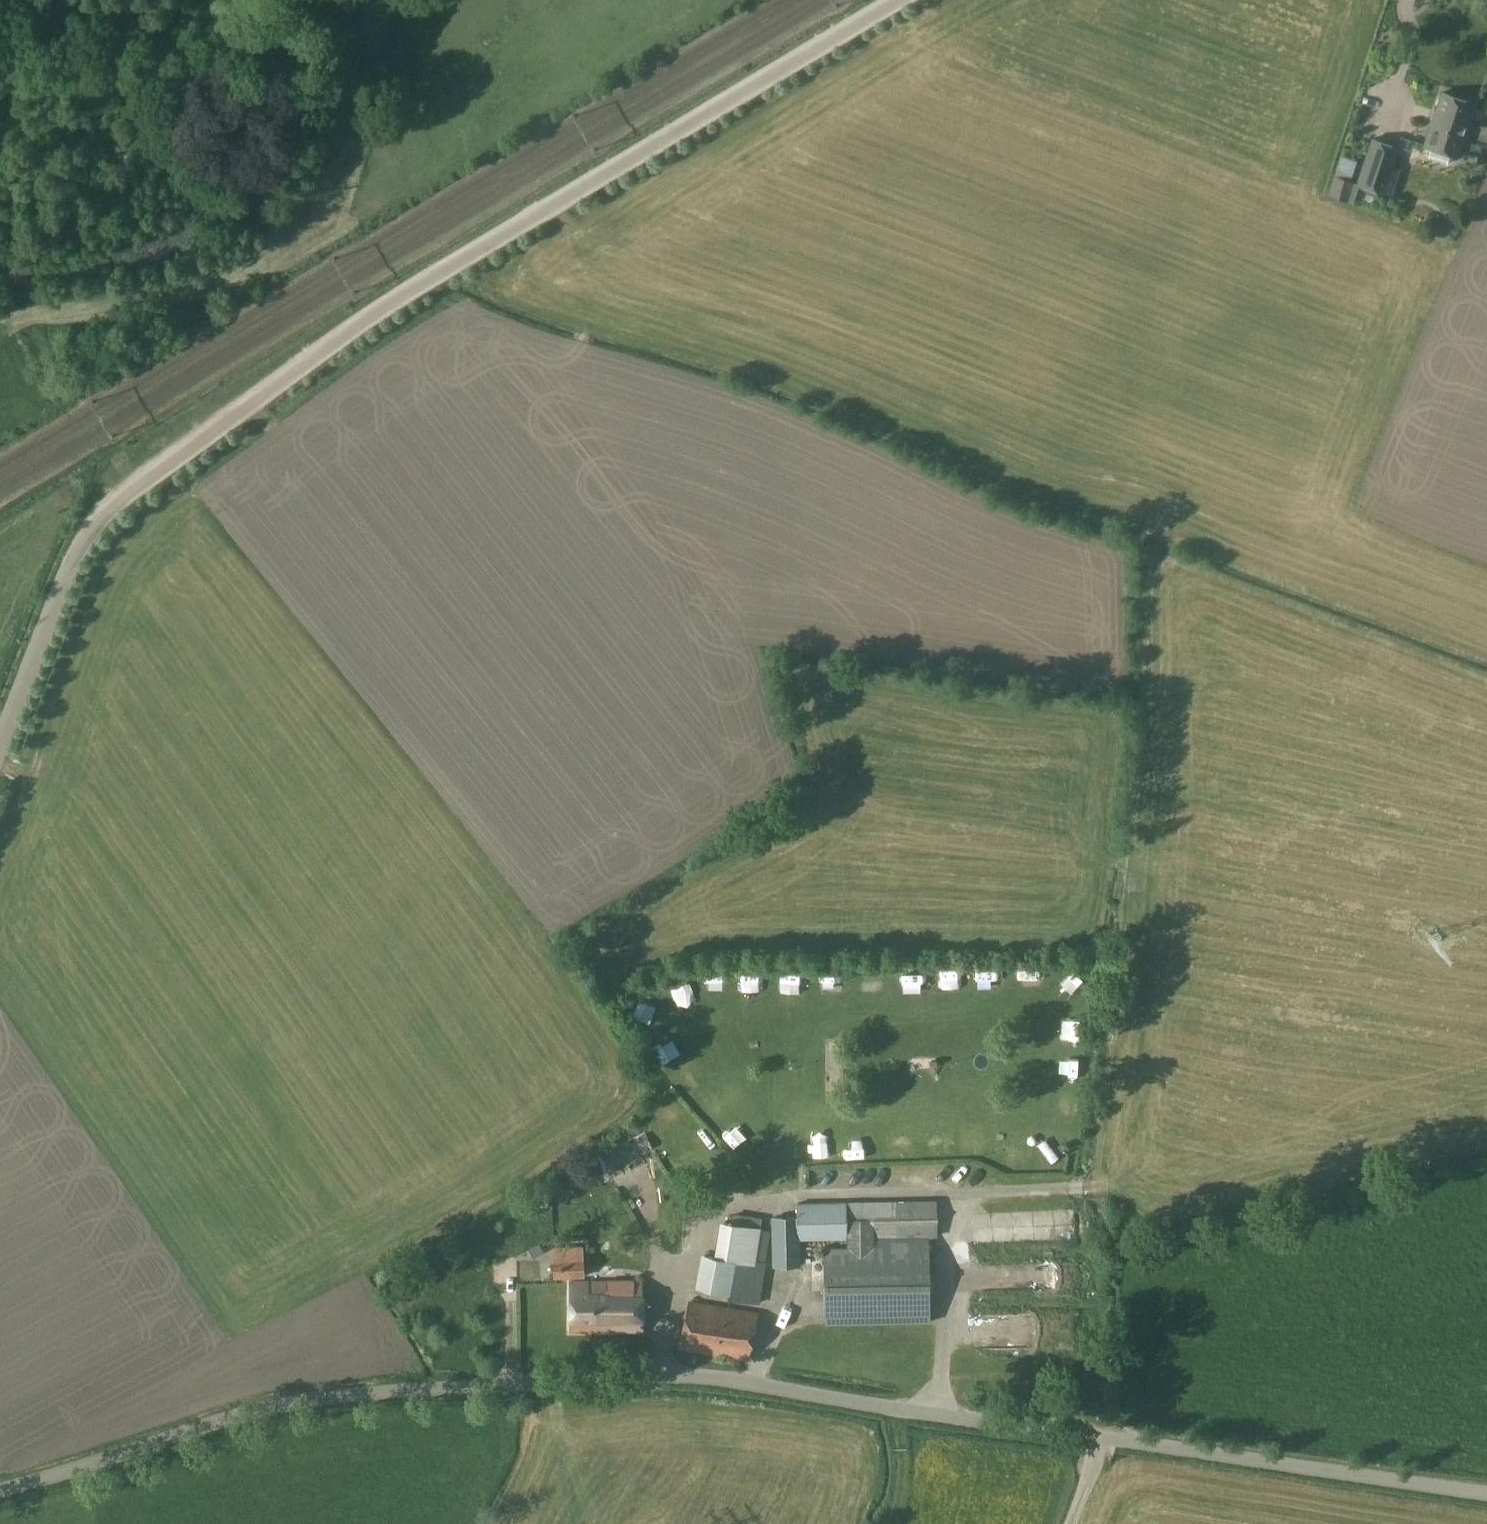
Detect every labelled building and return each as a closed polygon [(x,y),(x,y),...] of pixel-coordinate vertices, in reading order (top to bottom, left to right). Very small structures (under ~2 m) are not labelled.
[(1449,165),(1452,157),(1457,159),(1475,104),(1442,93),(1425,147),(1429,149),(1426,157),(1449,165)] [(1400,148),(1371,140),(1357,186),(1386,195),(1400,148)] [(1333,176),(1328,195),(1348,202),(1354,183),(1350,182),(1333,176)] [(976,987),(1004,986),(1003,965),(976,966),(976,987)] [(841,993),(841,971),(814,972),(815,993),(841,993)] [(695,974),(695,985),(716,986),(716,975),(695,974)] [(1066,975),(1052,1001),(1068,1010),(1083,985),(1066,975)] [(627,999),(621,1020),(649,1028),(655,1007),(627,999)] [(654,1062),(673,1051),(664,1037),(646,1048),(654,1062)] [(1044,1168),(1063,1160),(1054,1138),(1035,1146),(1044,1168)] [(803,1243),(938,1240),(937,1201),(802,1205),(803,1243)] [(773,1265),(801,1265),(800,1218),(773,1219),(773,1265)] [(759,1234),(723,1229),(717,1263),(703,1261),(697,1292),(758,1304),(765,1271),(754,1270),(759,1234)] [(932,1327),(930,1254),(930,1242),(849,1244),(849,1248),(824,1248),(826,1328),(932,1327)] [(540,1245),(530,1250),(534,1257),(543,1252),(540,1245)] [(556,1277),(583,1276),(581,1248),(554,1250),(556,1277)] [(641,1333),(642,1284),(572,1283),(571,1332),(641,1333)] [(750,1362),(759,1314),(688,1302),(679,1350),(750,1362)]
